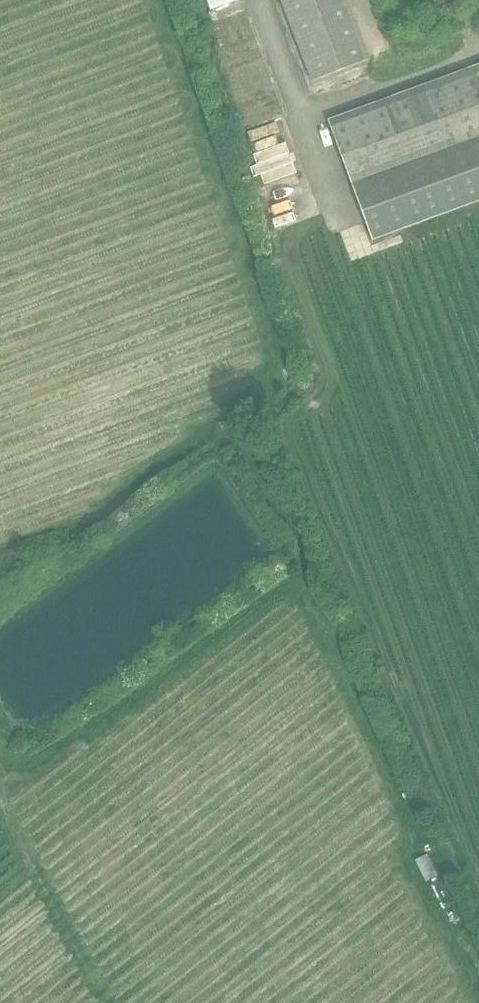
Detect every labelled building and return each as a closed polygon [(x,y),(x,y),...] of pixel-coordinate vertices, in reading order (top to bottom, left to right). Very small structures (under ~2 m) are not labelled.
[(346,0),(281,0),(312,81),(369,59),(346,0)] [(329,126),(371,240),(478,201),(478,71),(329,126)]
